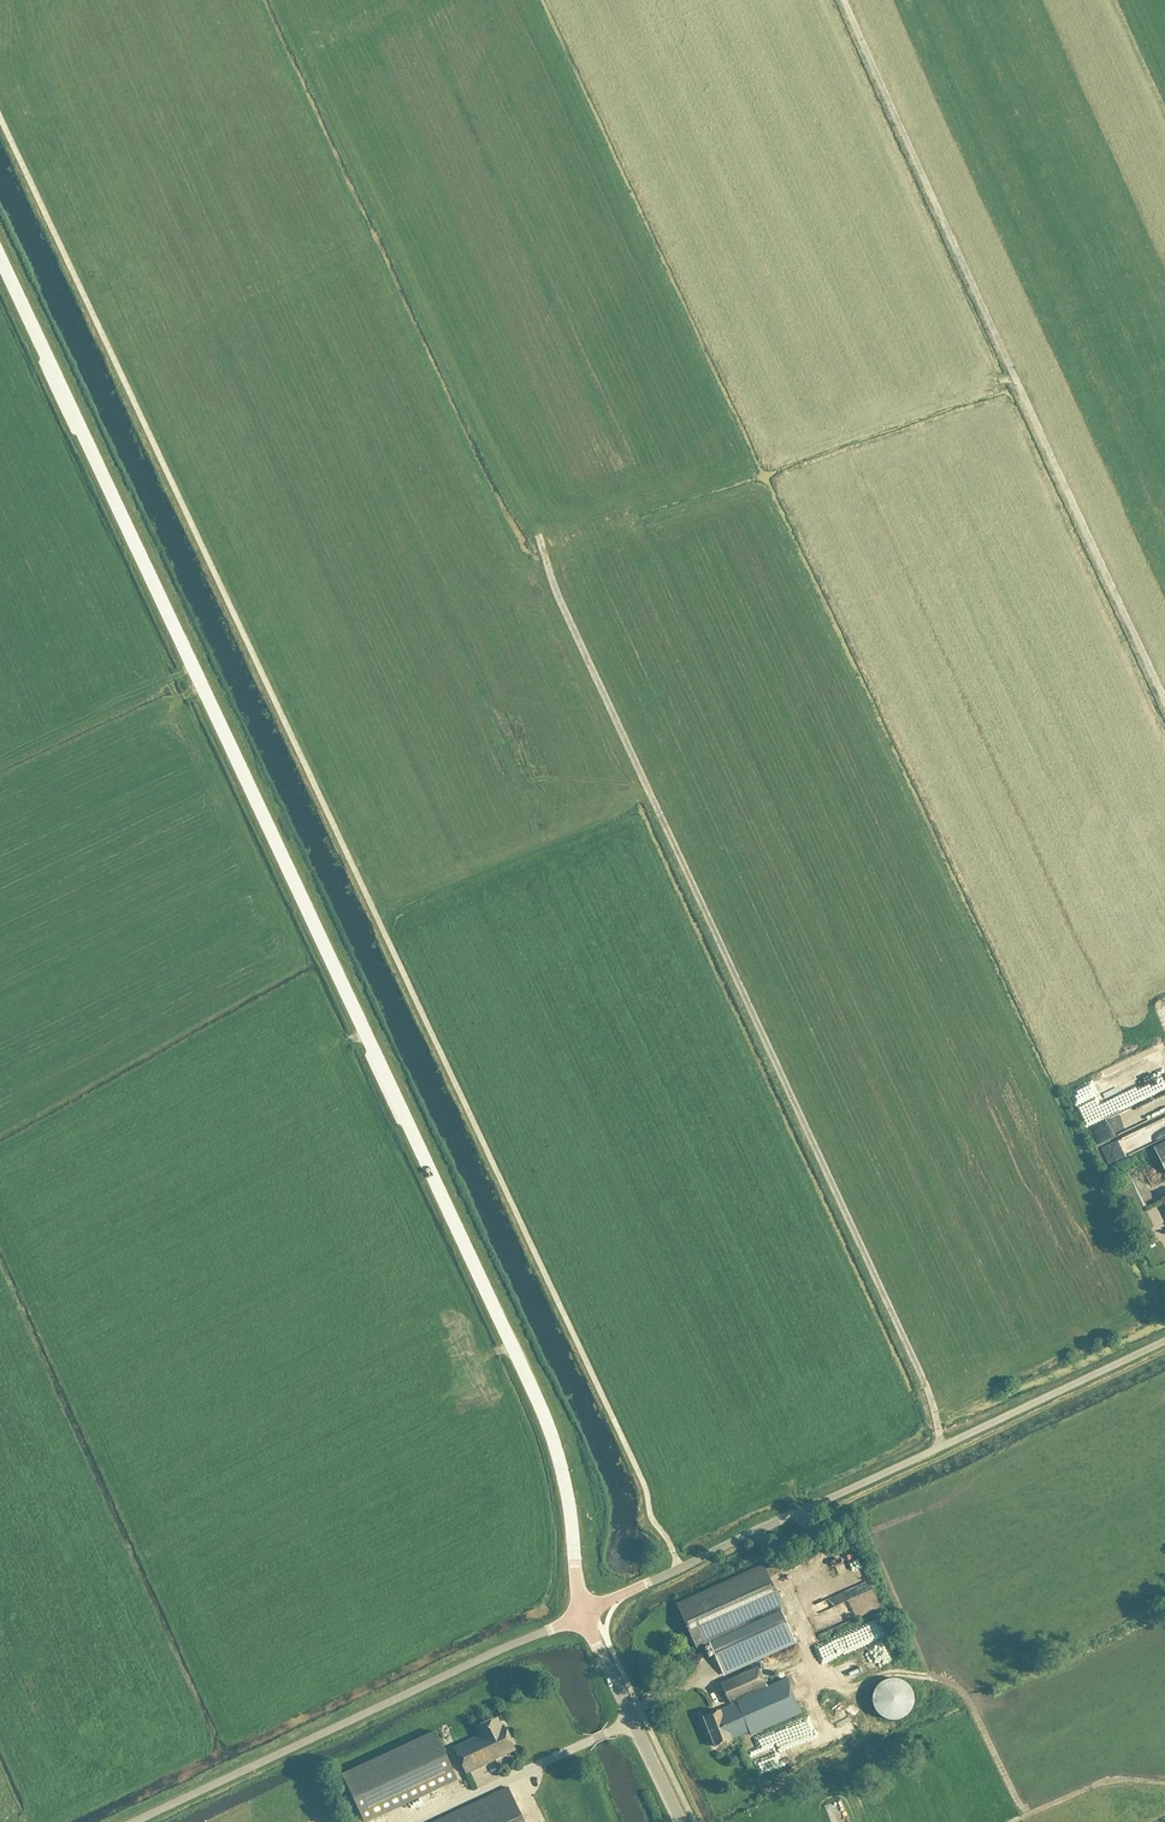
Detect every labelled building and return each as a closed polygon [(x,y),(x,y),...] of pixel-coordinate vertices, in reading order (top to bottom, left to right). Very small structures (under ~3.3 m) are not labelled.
[(1164,1137),(1164,1124),(1131,1134),(1135,1146),(1164,1137)] [(1108,1167),(1137,1153),(1129,1137),(1100,1151),(1108,1167)] [(1153,1148),(1164,1173),(1164,1142),(1153,1148)] [(1115,1189),(1128,1215),(1146,1206),(1133,1180),(1115,1189)] [(1147,1229),(1135,1235),(1142,1249),(1154,1243),(1147,1229)] [(763,1565),(676,1604),(696,1649),(709,1644),(706,1638),(778,1605),(781,1604),(763,1565)] [(832,1598),(862,1586),(855,1569),(825,1581),(832,1598)] [(778,1605),(706,1638),(709,1644),(723,1675),(795,1643),(778,1605)] [(851,1643),(856,1641),(859,1649),(882,1641),(875,1621),(847,1631),(851,1643)] [(749,1732),(750,1735),(801,1713),(785,1679),(766,1687),(758,1667),(722,1683),(731,1706),(702,1718),(714,1747),(749,1732)] [(884,1717),(891,1719),(898,1719),(904,1716),(908,1712),(912,1707),(913,1701),(913,1694),(909,1688),(904,1683),(898,1680),(890,1679),(883,1682),(878,1686),(874,1693),(873,1700),(874,1707),(878,1713),(884,1717)] [(494,1760),(514,1750),(503,1726),(500,1727),(496,1719),(476,1728),(480,1736),(453,1748),(465,1774),(494,1761),(494,1760)] [(457,1780),(434,1732),(342,1775),(364,1821),(367,1821),(457,1780)] [(507,1788),(435,1821),(523,1821),(507,1788)]
